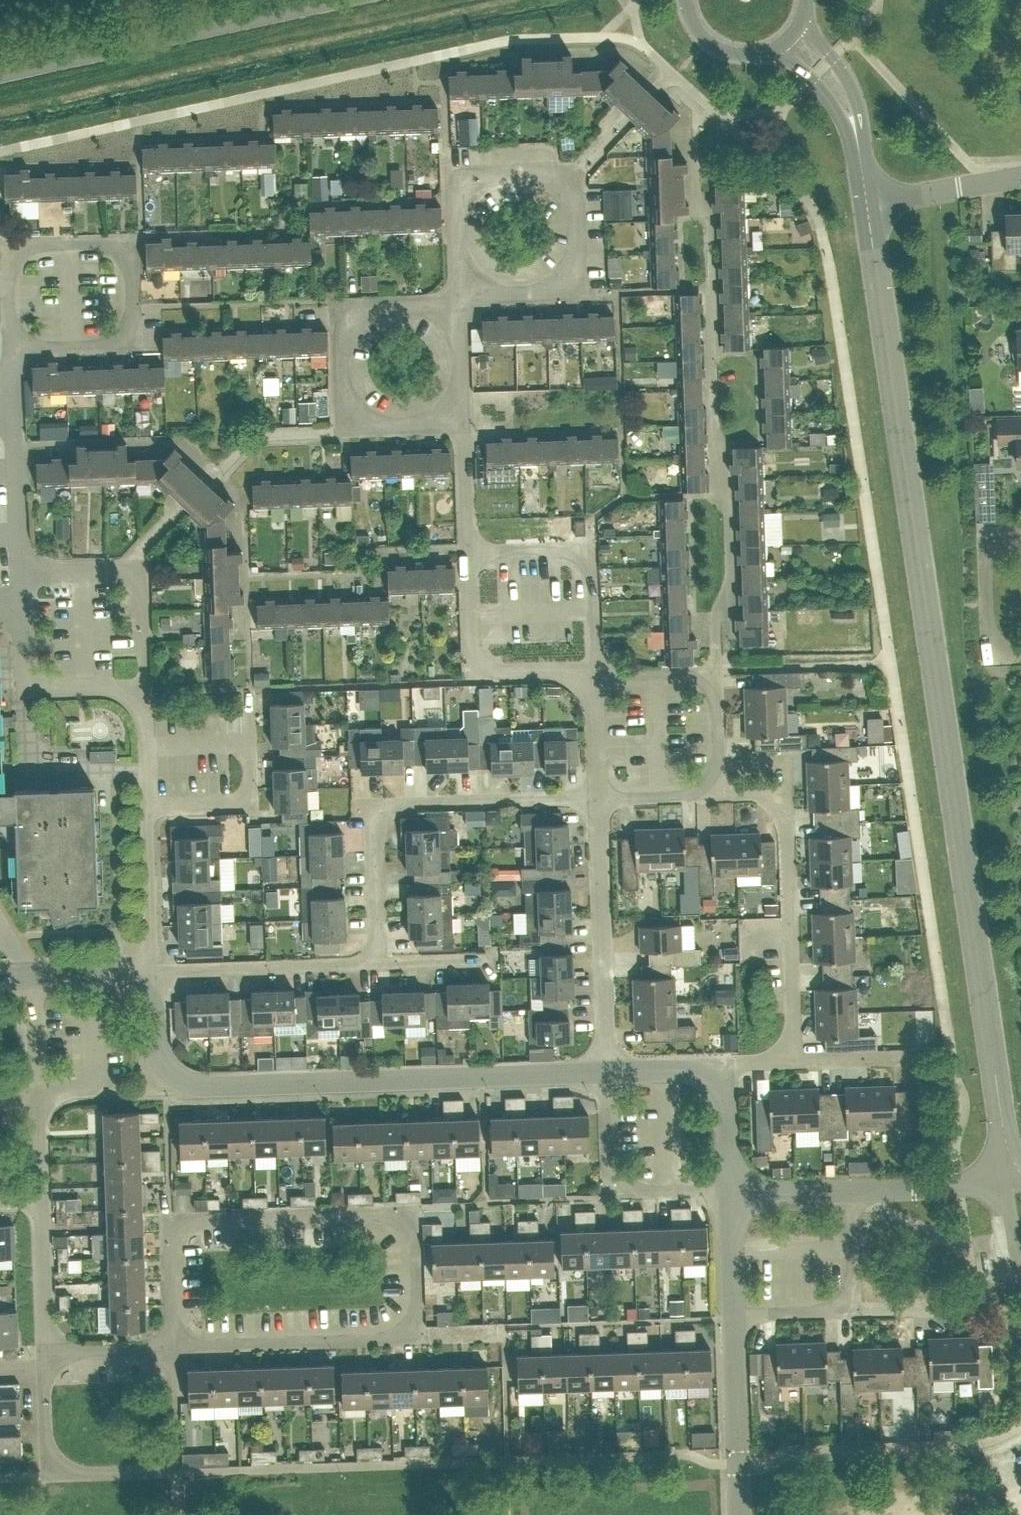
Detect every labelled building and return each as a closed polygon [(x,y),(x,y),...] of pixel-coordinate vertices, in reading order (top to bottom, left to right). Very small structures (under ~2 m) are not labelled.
[(597,93),(599,93),(622,114),(630,121),(647,137),(647,139),(644,139),(645,172),(648,172),(650,204),(647,204),(648,238),(651,237),(651,250),(644,250),(644,257),(651,257),(652,269),(649,269),(650,287),(675,286),(675,277),(679,277),(679,268),(675,268),(673,237),(678,237),(677,228),(673,228),(673,212),(689,212),(688,203),(684,203),(683,171),(687,171),(687,162),(671,163),(670,127),(669,126),(680,114),(673,108),(670,111),(653,95),(646,88),(623,68),(626,65),(620,59),(609,71),(608,70),(572,71),(572,55),(563,55),(563,59),(530,60),(530,56),(522,56),(522,73),(507,73),(506,69),(498,69),(498,73),(466,75),(466,70),(458,71),(458,75),(449,75),(450,101),(467,100),(467,97),(479,97),(480,104),(487,104),(487,97),(499,96),(499,99),(532,98),(532,95),(564,94),(564,97),(597,96),(597,93)] [(435,138),(439,138),(438,108),(421,108),(421,104),(412,104),(412,108),(404,109),(405,134),(422,134),(422,131),(435,130),(435,138)] [(373,140),(376,140),(376,132),(388,132),(388,135),(405,134),(404,109),(396,109),(396,105),(387,105),(387,109),(372,110),(373,140)] [(369,133),(369,140),(373,140),(372,110),(356,110),(356,106),(347,107),(347,111),(339,111),(340,137),(357,136),(357,133),(369,133)] [(323,134),(323,137),(340,137),(339,111),(331,111),(331,107),(322,108),(322,112),(307,112),(308,142),(311,142),(311,135),(323,134)] [(291,136),(304,135),(304,143),(308,142),(307,112),(291,113),(291,109),(282,109),(282,113),(273,113),(274,139),(292,139),(291,136)] [(477,132),(458,133),(459,145),(478,144),(477,132)] [(249,140),(249,144),(241,144),(242,170),(259,169),(259,166),(271,166),(272,174),(275,173),(274,143),(258,144),(258,140),(249,140)] [(233,141),(224,141),(224,145),(209,146),(210,176),(213,176),(213,168),(225,168),(225,170),(242,170),(241,144),(233,145),(233,141)] [(184,142),(184,146),(176,147),(177,172),(194,172),(193,169),(206,168),(206,176),(210,176),(209,146),(193,146),(193,142),(184,142)] [(144,178),(148,178),(147,170),(160,170),(160,173),(177,172),(176,147),(168,147),(168,143),(159,143),(159,147),(143,148),(144,178)] [(21,169),(21,173),(5,174),(6,208),(10,208),(9,201),(18,200),(18,203),(39,203),(38,177),(30,178),(29,169),(21,169)] [(111,170),(111,174),(103,175),(104,200),(121,200),(121,197),(133,196),(134,204),(137,204),(136,174),(120,174),(120,170),(111,170)] [(103,175),(95,175),(94,171),(86,171),(86,175),(71,176),(72,206),(75,206),(75,198),(87,198),(87,201),(104,200),(103,175)] [(46,173),(46,177),(38,177),(39,203),(56,202),(56,199),(68,199),(68,206),(72,206),(71,176),(54,176),(54,172),(46,173)] [(272,174),(260,174),(261,195),(272,194),(272,174)] [(288,193),(300,193),(300,176),(288,176),(288,193)] [(713,211),(717,210),(721,210),(722,218),(747,218),(746,201),(743,201),(743,188),(751,188),(751,184),(716,185),(716,190),(716,202),(712,202),(713,211)] [(629,192),(604,193),(605,217),(630,217),(629,192)] [(782,202),(782,215),(795,214),(794,201),(782,202)] [(409,233),(429,233),(429,230),(438,229),(438,237),(442,237),(441,207),(425,207),(425,203),(416,204),(416,208),(408,208),(409,233)] [(376,239),(380,239),(380,231),(392,231),(392,234),(409,233),(408,208),(400,208),(400,204),(391,204),(391,208),(375,209),(376,239)] [(344,236),(360,235),(360,232),(372,232),(373,239),(376,239),(375,209),(360,210),(359,205),(351,206),(351,210),(343,210),(344,236)] [(309,211),(310,241),(310,242),(314,241),(314,234),(327,233),(327,236),(344,236),(343,210),(335,210),(334,206),(326,207),(326,211),(309,211)] [(1020,251),(1020,213),(1005,214),(1006,237),(992,238),(993,268),(1020,267),(1019,251),(1020,251)] [(718,227),(718,235),(722,235),(723,251),(753,250),(753,246),(745,247),(745,234),(748,234),(747,218),(722,218),(722,226),(718,227)] [(981,229),(969,229),(969,240),(981,240),(981,229)] [(146,242),(147,277),(151,277),(151,269),(164,269),(164,272),(181,271),(180,246),(171,246),(171,237),(162,238),(163,242),(146,242)] [(310,241),(302,241),(302,237),(293,237),(293,241),(277,242),(278,272),(282,272),(282,265),(294,264),(294,267),(311,267),(310,242),(310,241)] [(245,243),(237,244),(236,239),(228,240),(228,244),(212,244),(213,275),(217,275),(216,267),(229,267),(229,270),(245,269),(245,243)] [(253,239),(253,243),(245,243),(245,269),(269,268),(269,265),(274,265),(275,273),(278,272),(277,242),(262,243),(261,239),(253,239)] [(188,241),(188,245),(180,246),(181,271),(197,271),(197,268),(209,267),(209,275),(213,275),(212,244),(196,245),(196,241),(188,241)] [(749,283),(749,266),(746,266),(745,254),(753,254),(753,250),(723,251),(723,267),(719,267),(719,276),(724,275),(724,283),(749,283)] [(724,283),(724,292),(720,292),(720,300),(724,300),(725,316),(755,315),(755,312),(747,312),(747,300),(750,300),(749,283),(724,283)] [(699,327),(699,311),(703,310),(702,302),(698,302),(698,293),(672,294),(673,311),(676,311),(677,324),(669,324),(669,328),(699,327)] [(581,342),(598,342),(598,339),(611,338),(611,346),(615,346),(614,316),(597,316),(597,312),(588,312),(589,316),(580,317),(581,342)] [(580,317),(572,317),(572,313),(563,313),(564,317),(548,318),(549,348),(553,348),(552,340),(565,340),(565,343),(581,342),(580,317)] [(516,345),(533,344),(533,341),(545,341),(545,348),(549,348),(548,318),(532,318),(532,314),(523,315),(523,319),(515,319),(516,345)] [(515,319),(507,319),(507,315),(498,316),(498,320),(482,320),(483,351),(487,350),(487,343),(499,342),(500,345),(516,345),(515,319)] [(726,349),(752,349),(751,331),(748,331),(748,319),(755,319),(755,315),(725,316),(726,332),(721,332),(722,341),(726,341),(726,349)] [(475,321),(465,321),(465,343),(475,343),(475,321)] [(302,327),(302,332),(294,332),(295,358),(312,357),(312,354),(324,353),(325,361),(329,361),(328,331),(311,331),(311,327),(302,327)] [(700,359),(700,351),(704,351),(704,342),(700,342),(699,327),(669,328),(669,331),(677,331),(677,343),(674,343),(675,360),(700,359)] [(277,328),(277,332),(262,333),(263,363),(266,363),(266,356),(278,355),(278,358),(295,358),(294,332),(286,332),(286,328),(277,328)] [(212,331),(212,335),(197,335),(198,366),(201,366),(201,358),(206,358),(206,361),(230,360),(229,334),(221,335),(221,330),(212,331)] [(237,330),(237,334),(229,334),(230,360),(247,359),(247,356),(259,356),(259,364),(263,363),(262,333),(246,334),(246,330),(237,330)] [(1016,331),(1017,338),(1016,340),(1015,341),(1013,344),(1013,345),(1012,348),(1012,351),(1013,354),(1013,355),(1014,357),(1014,358),(1015,359),(1016,361),(1017,362),(1018,369),(1020,369),(1020,330),(1016,331)] [(181,332),(172,332),(172,336),(163,337),(164,362),(182,362),(181,359),(194,358),(194,366),(198,366),(197,335),(181,336),(181,332)] [(761,365),(765,365),(765,381),(796,380),(795,376),(788,376),(787,364),(790,364),(790,346),(764,347),(765,356),(760,356),(761,365)] [(675,360),(675,377),(678,376),(679,389),(671,389),(671,393),(702,392),(701,376),(705,376),(705,367),(701,367),(700,359),(675,360)] [(50,393),(50,396),(67,395),(66,370),(58,370),(57,361),(49,362),(49,366),(32,366),(34,401),(37,401),(37,393),(50,393)] [(139,363),(139,367),(131,367),(132,393),(148,393),(148,390),(161,389),(161,397),(165,397),(164,366),(148,367),(148,363),(139,363)] [(115,391),(115,394),(132,393),(131,367),(123,368),(123,364),(114,364),(114,368),(98,369),(100,399),(103,399),(103,391),(115,391)] [(96,391),(96,399),(100,399),(98,369),(83,369),(83,365),(74,365),(74,369),(66,370),(67,395),(83,395),(83,392),(96,391)] [(583,387),(584,389),(617,388),(617,375),(583,377),(583,387)] [(762,405),(766,405),(767,413),(792,412),(792,396),(789,396),(788,384),(796,383),(796,380),(765,381),(766,397),(762,397),(762,405)] [(706,407),(702,407),(702,392),(671,393),(671,396),(679,396),(680,408),(677,408),(677,425),(703,424),(702,416),(707,416),(706,407)] [(763,430),(767,430),(768,446),(768,447),(798,446),(798,442),(790,442),(790,429),(793,429),(792,412),(767,413),(767,422),(763,422),(763,430)] [(142,416),(141,428),(157,429),(158,417),(142,416)] [(997,419),(998,442),(1016,441),(1017,463),(1020,463),(1020,418),(997,419)] [(707,432),(703,432),(703,424),(677,425),(678,449),(681,449),(681,454),(673,454),(674,458),(704,457),(703,441),(707,441),(707,432)] [(593,438),(584,439),(585,464),(602,464),(602,461),(615,460),(615,468),(619,468),(618,438),(601,438),(601,434),(593,434),(593,438)] [(584,439),(576,439),(576,435),(568,435),(568,439),(552,440),(553,470),(557,470),(556,462),(569,462),(569,465),(585,464),(584,439)] [(520,467),(537,466),(537,463),(549,463),(549,470),(553,470),(552,440),(536,440),(536,436),(528,437),(528,441),(519,441),(520,467)] [(519,441),(511,441),(511,437),(502,437),(503,442),(486,442),(487,472),(491,472),(491,465),(503,464),(503,467),(520,467),(519,441)] [(228,497),(226,500),(207,483),(178,456),(181,453),(175,447),(164,459),(163,458),(127,460),(127,443),(118,444),(118,448),(86,449),(86,445),(77,445),(78,461),(62,462),(62,458),(53,458),(53,462),(37,463),(38,493),(42,493),(41,485),(54,485),(54,488),(88,487),(87,484),(119,482),(119,486),(153,484),(152,481),(154,481),(184,509),(202,526),(202,528),(199,528),(201,561),(204,561),(205,593),(202,593),(203,626),(206,626),(206,639),(199,639),(199,646),(207,646),(207,658),(204,658),(205,676),(230,675),(230,666),(234,666),(234,657),(230,657),(229,626),(233,625),(233,617),(228,617),(228,601),(244,601),(244,592),(239,592),(238,560),(242,559),(242,551),(226,551),(225,516),(224,515),(235,503),(228,497)] [(730,472),(739,472),(739,480),(765,480),(764,463),(761,463),(761,450),(768,450),(768,447),(768,446),(733,447),(734,464),(730,464),(730,472)] [(418,483),(421,483),(421,475),(433,475),(434,478),(451,477),(450,451),(441,452),(441,448),(432,448),(432,452),(416,453),(418,483)] [(385,480),(402,479),(402,476),(414,475),(414,483),(418,483),(416,453),(401,453),(401,449),(392,449),(392,454),(384,454),(385,480)] [(384,454),(376,454),(376,450),(367,450),(367,454),(351,455),(352,481),(352,485),(356,485),(355,478),(368,477),(368,480),(385,480),(384,454)] [(709,472),(704,472),(704,457),(674,458),(674,461),(681,461),(682,473),(679,473),(680,491),(705,490),(705,481),(709,481),(709,472)] [(327,482),(319,482),(320,508),(336,507),(336,504),(349,504),(349,511),(353,511),(352,485),(352,481),(335,481),(335,477),(327,477),(327,482)] [(319,482),(310,482),(310,478),(302,478),(302,483),(286,483),(288,513),(291,513),(290,506),(303,505),(303,508),(320,508),(319,482)] [(286,483),(270,484),(270,480),(261,480),(262,484),(253,484),(254,510),(271,509),(271,506),(283,506),(283,513),(288,513),(286,483)] [(736,497),(740,497),(740,513),(771,512),(770,508),(763,508),(762,496),(765,496),(765,480),(739,480),(740,488),(735,488),(736,497)] [(975,492),(976,520),(992,520),(991,492),(975,492)] [(547,509),(547,496),(524,497),(525,510),(547,509)] [(684,532),(683,516),(687,516),(687,508),(683,508),(683,499),(657,500),(658,517),(661,517),(661,529),(654,530),(654,533),(684,532)] [(817,519),(848,519),(848,503),(817,502),(817,519)] [(737,537),(741,537),(742,545),(767,544),(766,528),(763,528),(763,516),(771,515),(771,512),(740,513),(741,528),(737,529),(737,537)] [(575,535),(586,535),(585,519),(575,520),(575,535)] [(689,548),(685,548),(684,532),(654,533),(654,537),(661,537),(662,549),(659,549),(659,566),(685,565),(685,557),(689,556),(689,548)] [(738,562),(742,562),(743,578),(773,577),(773,573),(765,574),(765,561),(768,561),(767,544),(742,545),(742,553),(738,554),(738,562)] [(422,599),(426,599),(425,591),(438,591),(438,594),(455,593),(454,567),(445,568),(445,564),(437,564),(437,568),(421,569),(422,599)] [(421,569),(405,569),(405,565),(396,565),(397,569),(388,570),(389,595),(406,595),(406,592),(418,591),(418,599),(422,599),(421,569)] [(690,573),(685,573),(685,565),(659,566),(660,582),(663,582),(664,594),(656,595),(656,598),(686,597),(686,582),(690,581),(690,573)] [(739,603),(744,602),(744,610),(769,609),(769,593),(766,593),(765,581),(773,581),(773,577),(743,578),(743,594),(739,594),(739,603)] [(656,610),(656,591),(638,591),(638,610),(656,610)] [(356,631),(360,631),(360,623),(372,623),(372,626),(390,625),(389,600),(380,600),(380,596),(371,596),(371,600),(355,601),(356,631)] [(324,628),(341,627),(340,624),(353,623),(353,631),(356,631),(355,601),(340,601),(340,597),(331,598),(331,602),(323,602),(324,628)] [(691,613),(687,613),(686,597),(656,598),(656,602),(664,602),(664,614),(661,614),(662,631),(687,630),(687,622),(691,622),(691,613)] [(323,602),(315,602),(315,598),(306,598),(306,603),(290,603),(291,633),(295,633),(295,626),(307,625),(307,628),(324,628),(323,602)] [(274,600),(266,600),(266,604),(257,604),(258,630),(275,629),(275,626),(288,626),(288,634),(291,633),(290,603),(275,604),(274,600)] [(735,619),(736,628),(740,627),(740,644),(775,643),(775,639),(767,639),(767,630),(770,630),(769,609),(744,610),(744,619),(735,619)] [(696,638),(688,638),(687,630),(662,631),(663,651),(666,651),(666,660),(658,660),(658,664),(693,663),(693,646),(697,646),(696,638)] [(173,658),(188,658),(188,640),(172,641),(173,658)] [(786,710),(785,687),(805,686),(804,671),(752,673),(753,687),(745,687),(746,712),(786,710)] [(269,673),(254,673),(255,685),(269,685),(269,673)] [(379,689),(360,689),(360,701),(380,701),(379,689)] [(303,703),(303,691),(278,692),(278,703),(271,704),(272,725),(304,724),(304,703),(303,703)] [(493,715),(492,715),(492,706),(478,707),(478,708),(478,715),(480,767),(492,767),(492,774),(513,773),(512,741),(512,729),(497,729),(493,715)] [(469,768),(480,767),(478,715),(478,708),(463,709),(463,724),(460,728),(460,737),(447,737),(448,769),(469,768)] [(746,712),(746,737),(754,736),(755,750),(807,748),(807,747),(806,733),(787,734),(786,710),(746,712)] [(12,716),(1,717),(2,725),(12,725),(12,716)] [(280,757),(305,756),(321,755),(321,740),(316,740),(315,723),(304,724),(272,725),(273,746),(280,746),(280,757)] [(426,763),(427,770),(448,769),(447,737),(446,725),(414,726),(415,764),(426,763)] [(404,771),(404,764),(415,764),(414,726),(401,727),(402,739),(382,739),(383,772),(404,771)] [(545,765),(545,772),(567,771),(567,764),(578,764),(577,727),(565,727),(565,739),(545,740),(544,740),(545,765)] [(348,728),(350,766),(361,766),(362,772),(383,772),(382,739),(360,740),(360,728),(348,728)] [(513,773),(534,772),(534,766),(545,765),(544,740),(545,740),(544,728),(512,729),(512,741),(513,773)] [(808,746),(819,746),(819,738),(814,733),(807,734),(808,746)] [(857,745),(807,747),(807,748),(815,748),(815,761),(807,761),(808,786),(849,784),(848,761),(858,761),(857,745)] [(274,790),(307,788),(318,788),(317,767),(305,767),(305,756),(280,757),(280,768),(274,769),(274,790)] [(808,786),(809,810),(814,810),(814,823),(860,822),(859,807),(849,808),(849,784),(808,786)] [(95,814),(94,787),(17,790),(0,790),(0,826),(12,837),(16,837),(19,907),(49,906),(52,917),(54,924),(80,916),(80,909),(80,905),(99,905),(95,814)] [(282,822),(307,821),(307,810),(307,788),(274,790),(275,811),(282,811),(282,822)] [(561,824),(561,812),(521,814),(521,829),(525,829),(525,846),(569,845),(568,824),(561,824)] [(407,851),(449,849),(449,848),(454,848),(457,843),(457,832),(453,828),(449,828),(448,816),(406,818),(406,829),(407,851)] [(343,853),(342,832),(335,832),(335,820),(310,821),(310,822),(301,822),(302,854),(343,853)] [(814,823),(815,837),(810,837),(811,861),(851,860),(850,837),(860,836),(860,822),(814,823)] [(222,824),(182,826),(177,826),(177,838),(176,838),(177,859),(220,857),(219,840),(223,840),(222,824)] [(661,869),(686,868),(685,865),(698,865),(699,865),(698,843),(699,843),(698,835),(684,835),(684,827),(659,828),(661,869)] [(659,828),(635,829),(635,837),(621,838),(623,889),(638,889),(637,870),(661,869),(659,828)] [(737,874),(761,873),(761,883),(776,883),(774,840),(761,841),(760,833),(736,834),(737,874)] [(736,834),(711,835),(711,843),(699,843),(698,843),(699,865),(698,865),(699,895),(714,894),(714,875),(737,874),(736,834)] [(261,843),(249,843),(250,855),(262,855),(261,843)] [(563,866),(569,866),(569,845),(525,846),(526,866),(521,867),(522,879),(563,877),(563,866)] [(407,872),(414,872),(414,883),(439,882),(451,881),(450,881),(459,881),(458,869),(450,869),(449,849),(407,851),(407,872)] [(344,874),(343,853),(302,854),(303,887),(337,886),(337,875),(344,874)] [(277,856),(265,857),(265,869),(277,868),(277,856)] [(177,859),(178,880),(184,880),(185,891),(221,890),(220,857),(177,859)] [(482,875),(506,873),(505,859),(481,860),(482,875)] [(911,859),(897,860),(897,870),(913,869),(911,859)] [(811,861),(811,886),(819,886),(820,899),(850,898),(849,885),(852,885),(851,860),(811,861)] [(570,889),(564,889),(563,877),(522,879),(522,890),(525,890),(526,911),(571,910),(570,889)] [(451,893),(451,881),(439,882),(414,883),(415,894),(408,895),(409,916),(452,914),(451,893)] [(338,897),(337,886),(303,887),(304,919),(345,918),(344,897),(338,897)] [(185,891),(185,902),(178,902),(179,924),(222,922),(221,890),(185,891)] [(820,899),(820,912),(812,913),(813,937),(854,936),(853,911),(850,912),(850,898),(820,899)] [(767,916),(766,906),(740,907),(740,917),(767,916)] [(565,931),(572,931),(571,910),(526,911),(527,933),(520,933),(520,944),(541,943),(566,942),(565,931)] [(409,916),(410,937),(416,937),(417,948),(453,947),(452,914),(409,916)] [(339,940),(346,939),(345,918),(304,919),(304,941),(314,940),(315,952),(340,951),(339,940)] [(187,956),(212,955),(223,955),(222,922),(179,924),(180,945),(186,944),(187,956)] [(248,936),(263,935),(263,924),(248,924),(248,936)] [(671,964),(701,963),(700,948),(681,949),(680,925),(639,926),(640,951),(648,951),(649,964),(649,965),(671,964)] [(813,937),(814,962),(822,962),(823,975),(852,974),(852,961),(855,961),(854,936),(813,937)] [(566,942),(541,943),(541,955),(540,955),(541,976),(573,975),(573,954),(566,954),(566,942)] [(675,1002),(674,977),(671,977),(671,964),(649,965),(649,964),(641,964),(641,978),(633,978),(634,1003),(675,1002)] [(519,982),(518,968),(491,969),(492,983),(519,982)] [(823,975),(823,989),(815,989),(816,1013),(857,1012),(856,987),(853,987),(852,974),(823,975)] [(542,997),(543,1008),(568,1007),(567,996),(574,996),(573,975),(541,976),(542,997)] [(541,976),(530,976),(530,997),(542,997),(541,976)] [(471,1015),(469,1016),(468,983),(447,984),(447,991),(436,991),(436,1016),(437,1028),(472,1027),(471,1015)] [(490,1014),(502,1014),(501,989),(489,989),(489,983),(468,983),(469,1016),(471,1015),(490,1015),(490,1014)] [(242,1035),(274,1033),(273,990),(252,991),(252,998),(241,998),(242,1034),(242,1035)] [(273,990),(274,1033),(307,1032),(306,996),(294,996),(294,990),(273,990)] [(424,992),(424,991),(403,992),(404,1024),(405,1036),(426,1036),(425,1016),(436,1016),(436,991),(424,992)] [(209,1035),(242,1034),(241,998),(229,998),(229,992),(208,993),(209,1035)] [(382,999),(371,999),(372,1024),(383,1024),(404,1024),(403,992),(382,992),(382,999)] [(187,993),(187,1000),(175,1000),(177,1036),(209,1035),(208,993),(187,993)] [(372,1036),(372,1024),(371,999),(359,1000),(359,993),(338,994),(340,1037),(372,1036)] [(306,996),(307,1032),(307,1038),(340,1037),(338,994),(317,995),(306,996)] [(634,1003),(635,1028),(643,1027),(644,1041),(695,1039),(695,1024),(676,1025),(675,1002),(634,1003)] [(568,1019),(568,1007),(543,1008),(528,1009),(529,1042),(570,1041),(569,1019),(568,1019)] [(816,1013),(817,1038),(825,1038),(825,1052),(877,1050),(877,1035),(858,1036),(857,1012),(816,1013)] [(736,1034),(727,1035),(727,1048),(737,1048),(738,1048),(737,1034),(736,1034)] [(553,1047),(541,1047),(541,1059),(553,1059),(553,1047)] [(437,1049),(438,1064),(454,1063),(454,1055),(445,1055),(445,1049),(437,1049)] [(895,1136),(910,1135),(908,1090),(894,1090),(894,1085),(870,1086),(871,1127),(894,1126),(895,1136)] [(833,1138),(848,1138),(848,1128),(871,1127),(870,1086),(845,1087),(845,1092),(832,1093),(833,1138)] [(795,1129),(818,1129),(819,1139),(833,1138),(832,1093),(818,1093),(818,1088),(794,1089),(795,1129)] [(755,1098),(757,1150),(772,1149),(772,1130),(795,1129),(794,1089),(769,1090),(769,1098),(755,1098)] [(553,1095),(553,1108),(563,1108),(563,1095),(553,1095)] [(573,1095),(563,1095),(563,1108),(573,1107),(573,1095)] [(515,1097),(515,1109),(525,1109),(525,1096),(515,1097)] [(515,1097),(505,1097),(505,1117),(491,1118),(492,1153),(517,1152),(516,1117),(515,1109),(515,1097)] [(443,1100),(444,1113),(454,1113),(453,1100),(443,1100)] [(464,1100),(453,1100),(454,1113),(464,1112),(464,1100)] [(104,1113),(105,1138),(140,1137),(139,1112),(104,1113)] [(159,1112),(146,1112),(146,1122),(159,1122),(159,1112)] [(589,1149),(588,1114),(563,1115),(565,1150),(589,1149)] [(563,1115),(540,1116),(541,1151),(565,1150),(563,1115)] [(326,1151),(325,1116),(300,1117),(301,1152),(326,1151)] [(540,1116),(516,1117),(517,1152),(541,1151),(540,1116)] [(276,1118),(277,1153),(301,1152),(300,1117),(276,1118)] [(253,1154),(277,1153),(276,1118),(252,1119),(253,1154)] [(230,1155),(253,1154),(252,1119),(228,1120),(230,1155)] [(480,1154),(479,1119),(454,1120),(455,1155),(480,1154)] [(204,1121),(206,1156),(230,1155),(228,1120),(204,1121)] [(454,1120),(430,1121),(431,1156),(455,1155),(454,1120)] [(180,1121),(181,1157),(206,1156),(204,1121),(180,1121)] [(382,1122),(383,1157),(407,1156),(406,1121),(382,1122)] [(407,1156),(431,1156),(430,1121),(406,1121),(407,1156)] [(358,1123),(359,1158),(383,1157),(382,1122),(358,1123)] [(333,1123),(334,1158),(359,1158),(358,1123),(333,1123)] [(105,1162),(141,1161),(140,1137),(105,1138),(105,1162)] [(147,1150),(148,1160),(161,1160),(160,1149),(147,1150)] [(161,1160),(148,1160),(148,1170),(161,1170),(161,1160)] [(105,1162),(106,1186),(142,1184),(141,1161),(105,1162)] [(489,1172),(490,1197),(515,1196),(514,1182),(498,1183),(498,1172),(489,1172)] [(433,1196),(448,1196),(449,1181),(434,1180),(433,1196)] [(142,1208),(142,1184),(106,1186),(107,1210),(142,1208)] [(396,1192),(396,1202),(409,1202),(408,1191),(396,1192)] [(421,1201),(421,1191),(408,1191),(409,1202),(421,1201)] [(373,1203),(373,1192),(361,1193),(361,1203),(373,1203)] [(348,1193),(348,1204),(361,1203),(361,1193),(348,1193)] [(316,1205),(316,1194),(303,1195),(303,1205),(316,1205)] [(291,1206),(303,1205),(303,1195),(290,1195),(291,1206)] [(243,1207),(255,1207),(255,1196),(242,1197),(243,1207)] [(268,1206),(268,1196),(255,1196),(255,1207),(268,1206)] [(56,1199),(57,1211),(67,1211),(67,1198),(56,1199)] [(195,1209),(207,1209),(207,1198),(194,1199),(195,1209)] [(220,1208),(219,1198),(207,1198),(207,1209),(220,1208)] [(691,1206),(680,1207),(681,1220),(691,1219),(691,1206)] [(670,1207),(671,1220),(681,1220),(680,1207),(670,1207)] [(143,1232),(142,1208),(107,1210),(108,1234),(143,1232)] [(643,1208),(633,1209),(633,1221),(643,1221),(643,1208)] [(480,1234),(480,1221),(479,1209),(469,1210),(470,1222),(470,1234),(480,1234)] [(622,1209),(623,1222),(633,1221),(633,1209),(622,1209)] [(575,1211),(575,1224),(585,1223),(585,1210),(575,1211)] [(595,1210),(585,1210),(585,1223),(595,1223),(595,1210)] [(67,1211),(57,1211),(57,1224),(68,1224),(67,1211)] [(538,1219),(528,1220),(528,1232),(538,1232),(538,1219)] [(517,1220),(518,1233),(528,1232),(528,1220),(517,1220)] [(480,1234),(490,1234),(490,1221),(480,1221),(480,1234)] [(432,1223),(432,1236),(442,1235),(442,1223),(432,1223)] [(14,1258),(15,1285),(14,1258),(15,1258),(14,1224),(0,1225),(0,1259),(14,1258)] [(91,1248),(100,1247),(99,1225),(90,1226),(91,1248)] [(707,1261),(706,1226),(681,1227),(682,1262),(707,1261)] [(681,1227),(657,1228),(659,1263),(682,1262),(681,1227)] [(635,1264),(659,1263),(657,1228),(633,1229),(635,1264)] [(610,1229),(586,1230),(587,1266),(611,1265),(610,1229)] [(633,1229),(610,1229),(611,1265),(635,1264),(633,1229)] [(562,1267),(587,1266),(586,1230),(561,1231),(562,1267)] [(109,1257),(144,1256),(143,1232),(108,1234),(109,1257)] [(68,1235),(54,1235),(54,1247),(58,1247),(68,1246),(68,1235)] [(554,1274),(553,1239),(528,1240),(529,1275),(554,1274)] [(482,1276),(506,1276),(504,1240),(481,1241),(482,1276)] [(528,1240),(504,1240),(506,1276),(529,1275),(528,1240)] [(481,1241),(457,1242),(458,1277),(482,1276),(481,1241)] [(433,1278),(458,1277),(457,1242),(432,1243),(433,1278)] [(58,1247),(58,1259),(69,1259),(68,1246),(58,1247)] [(145,1280),(144,1256),(109,1257),(110,1281),(145,1280)] [(69,1259),(58,1259),(59,1272),(69,1272),(69,1259)] [(146,1304),(145,1280),(110,1281),(111,1305),(146,1304)] [(16,1311),(15,1285),(16,1311),(0,1312),(0,1346),(18,1345),(18,1344),(17,1311),(16,1311)] [(59,1295),(60,1307),(70,1307),(70,1294),(59,1295)] [(111,1330),(147,1329),(146,1304),(111,1305),(111,1330)] [(70,1307),(60,1307),(60,1320),(71,1320),(70,1307)] [(675,1329),(675,1342),(685,1342),(685,1329),(675,1329)] [(695,1329),(685,1329),(685,1342),(696,1341),(695,1329)] [(647,1330),(637,1331),(637,1343),(648,1343),(647,1330)] [(627,1331),(627,1344),(637,1343),(637,1331),(627,1331)] [(579,1333),(579,1346),(590,1345),(589,1332),(579,1333)] [(599,1332),(589,1332),(590,1345),(600,1345),(599,1332)] [(531,1334),(531,1347),(542,1347),(541,1334),(531,1334)] [(551,1334),(541,1334),(542,1347),(552,1347),(551,1334)] [(954,1378),(978,1377),(978,1387),(993,1387),(992,1344),(978,1344),(978,1336),(953,1337),(954,1378)] [(916,1385),(917,1398),(932,1398),(931,1379),(954,1378),(953,1337),(928,1338),(929,1346),(915,1347),(915,1355),(916,1385)] [(803,1383),(827,1382),(827,1379),(840,1379),(840,1357),(840,1349),(826,1350),(826,1342),(801,1343),(803,1383)] [(777,1352),(763,1352),(765,1404),(780,1403),(779,1384),(803,1383),(801,1343),(776,1344),(777,1352)] [(879,1389),(903,1388),(903,1385),(916,1385),(915,1355),(902,1355),(902,1347),(877,1348),(879,1389)] [(712,1383),(710,1348),(685,1349),(686,1384),(712,1383)] [(840,1379),(841,1409),(856,1409),(855,1389),(879,1389),(877,1348),(853,1349),(853,1357),(840,1357),(840,1379)] [(685,1349),(661,1350),(663,1385),(686,1384),(685,1349)] [(639,1386),(663,1385),(661,1350),(638,1351),(639,1386)] [(638,1351),(614,1352),(615,1387),(639,1386),(638,1351)] [(590,1352),(566,1353),(567,1388),(591,1388),(590,1352)] [(591,1388),(615,1387),(614,1352),(590,1352),(591,1388)] [(566,1353),(542,1354),(543,1389),(567,1388),(566,1353)] [(518,1390),(543,1389),(542,1354),(517,1355),(518,1390)] [(335,1399),(334,1364),(309,1365),(310,1400),(335,1399)] [(286,1401),(310,1400),(309,1365),(285,1366),(286,1401)] [(262,1402),(286,1401),(285,1366),(261,1367),(262,1402)] [(462,1367),(463,1402),(464,1414),(489,1413),(487,1366),(462,1367)] [(238,1403),(262,1402),(261,1367),(237,1368),(238,1403)] [(440,1403),(463,1402),(462,1367),(438,1368),(440,1403)] [(188,1369),(189,1404),(214,1404),(213,1368),(188,1369)] [(214,1404),(238,1403),(237,1368),(213,1368),(214,1404)] [(392,1405),(416,1404),(414,1368),(390,1369),(392,1405)] [(416,1404),(440,1403),(438,1368),(414,1368),(416,1404)] [(367,1370),(368,1405),(392,1405),(390,1369),(367,1370)] [(342,1371),(343,1406),(368,1405),(367,1370),(342,1371)] [(0,1383),(0,1421),(17,1421),(21,1421),(20,1403),(17,1403),(16,1384),(19,1384),(19,1382),(0,1383)] [(22,1459),(21,1441),(18,1441),(17,1421),(0,1421),(0,1460),(22,1459)] [(625,1431),(616,1431),(617,1448),(625,1448),(625,1431)] [(657,1431),(642,1431),(643,1446),(658,1446),(657,1431)] [(715,1431),(707,1432),(707,1446),(715,1445),(715,1431)] [(542,1435),(523,1435),(524,1455),(543,1454),(542,1435)] [(465,1443),(453,1444),(453,1454),(465,1454),(465,1443)] [(478,1443),(465,1443),(465,1454),(478,1453),(478,1443)] [(417,1445),(418,1455),(430,1455),(430,1444),(417,1445)] [(417,1445),(405,1445),(405,1456),(418,1455),(417,1445)] [(369,1446),(357,1447),(357,1457),(370,1457),(369,1446)] [(369,1446),(370,1457),(382,1457),(382,1446),(369,1446)] [(312,1449),(312,1459),(325,1459),(324,1448),(312,1449)] [(312,1449),(299,1449),(299,1459),(312,1459),(312,1449)] [(264,1450),(251,1451),(251,1461),(264,1461),(264,1450)] [(264,1450),(264,1461),(277,1460),(276,1450),(264,1450)] [(228,1451),(216,1452),(216,1462),(229,1462),(228,1451)] [(204,1463),(216,1462),(216,1452),(203,1452),(204,1463)]
